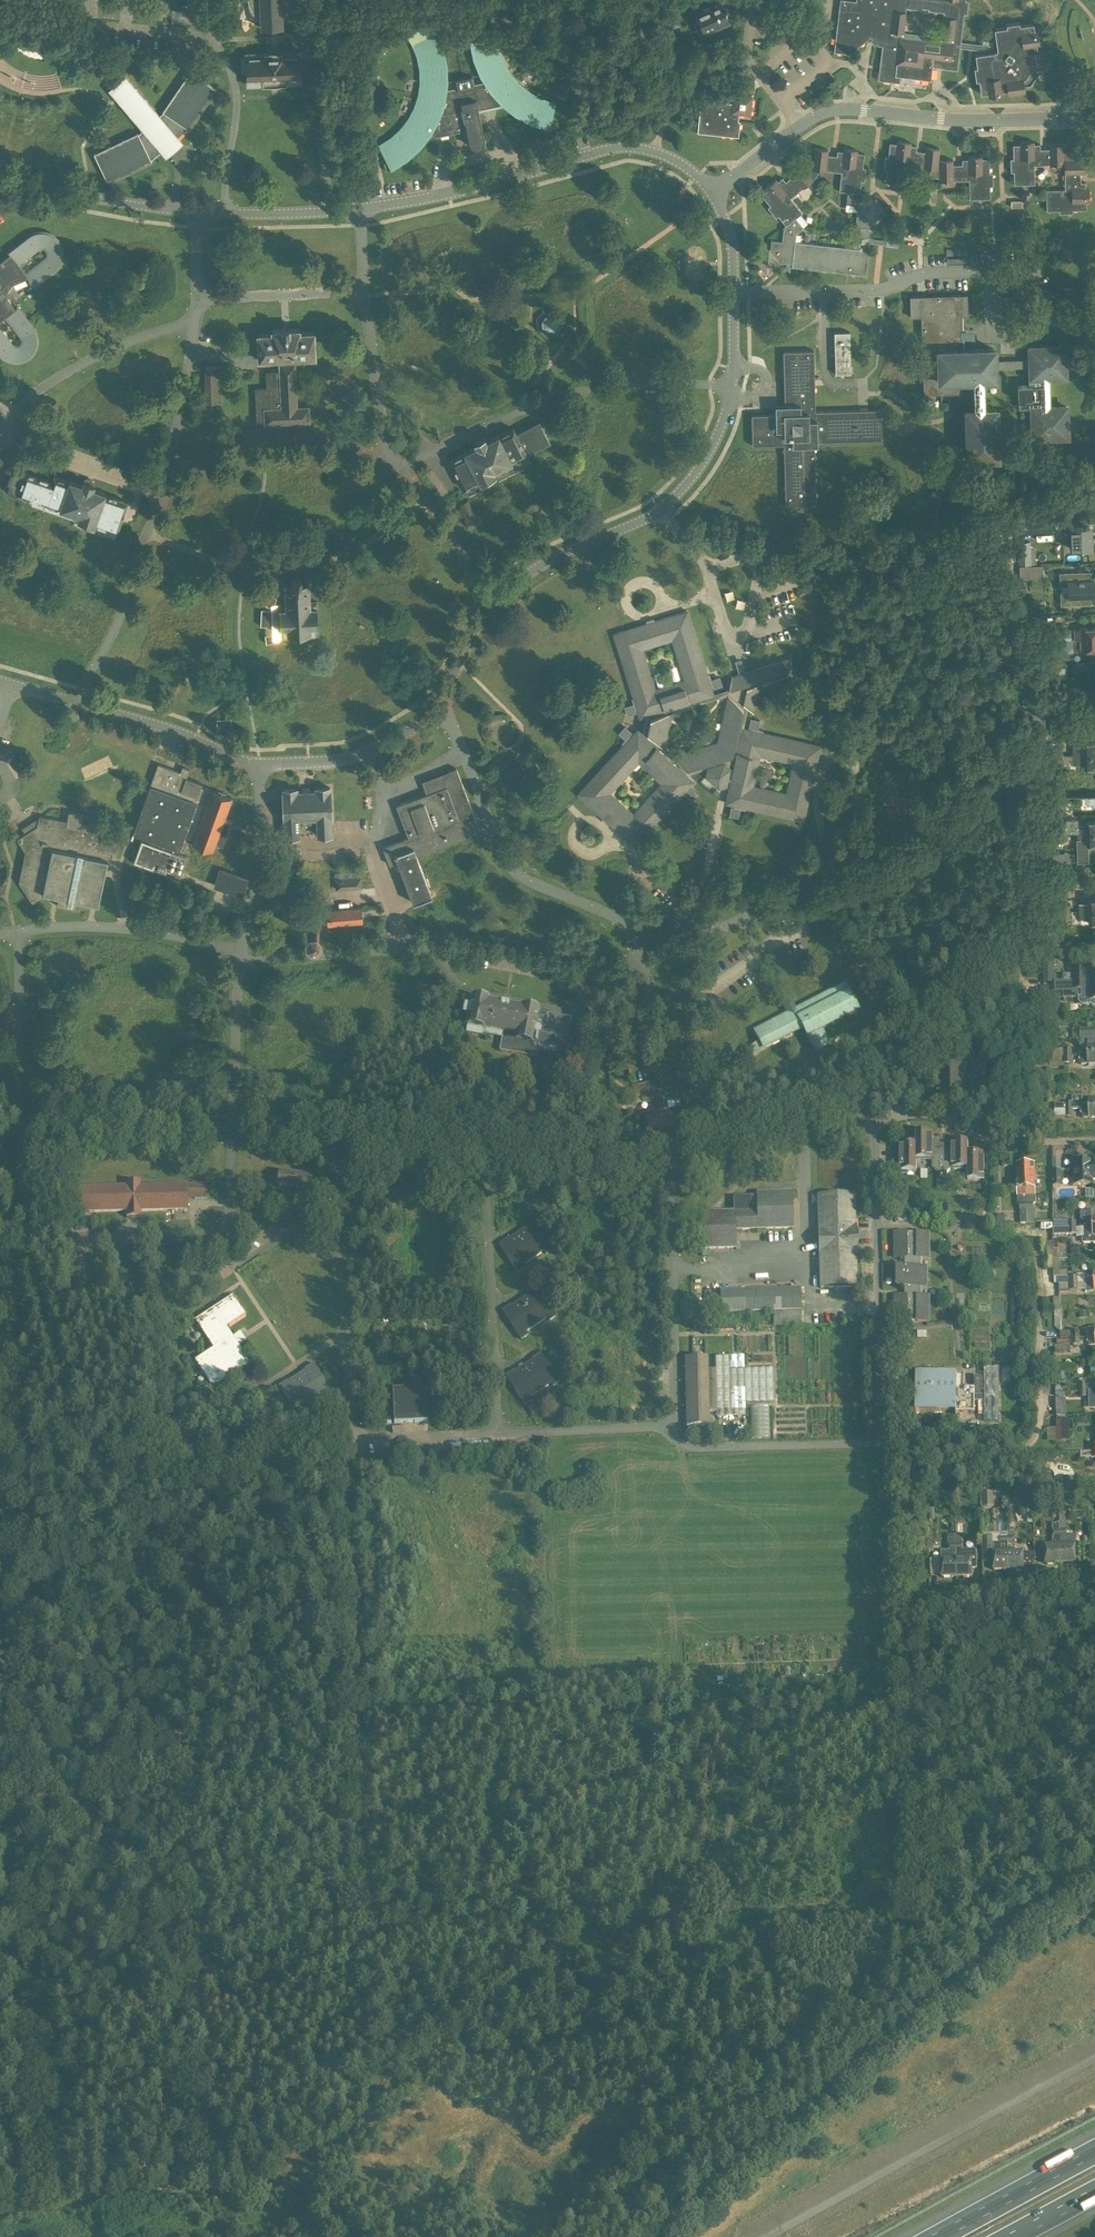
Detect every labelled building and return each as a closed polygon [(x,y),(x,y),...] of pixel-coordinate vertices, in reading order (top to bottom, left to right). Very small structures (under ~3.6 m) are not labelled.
[(271,27),(271,37),(272,48),(267,48),(267,52),(261,52),(261,55),(245,56),(246,63),(244,64),(242,65),(242,67),(242,69),(242,70),(244,71),(245,72),(246,72),(246,79),(247,79),(247,84),(263,84),(263,85),(270,85),(280,85),(280,84),(287,84),(287,83),(302,82),(302,77),(301,53),(286,54),(286,51),(281,51),(281,48),(279,48),(278,37),(277,27),(283,26),(283,17),(287,15),(289,13),(292,10),(294,6),(295,4),(295,0),(248,0),(249,4),(252,10),(254,13),(257,16),(260,18),(261,19),(261,28),(271,27)] [(699,33),(729,20),(720,0),(708,0),(710,5),(696,11),(700,20),(695,22),(699,33)] [(931,80),(933,64),(942,65),(942,68),(958,70),(960,48),(982,50),(983,53),(975,54),(977,67),(974,67),(976,80),(979,80),(981,93),(988,92),(989,95),(1002,93),(1002,90),(1007,90),(1008,93),(1025,90),(1024,84),(1029,83),(1037,72),(1037,67),(1043,66),(1041,49),(1038,49),(1037,43),(1040,43),(1038,30),(1035,30),(1034,23),(1020,25),(1020,22),(1006,24),(1007,27),(994,28),(997,45),(993,45),(961,42),(964,14),(967,14),(969,1),(966,0),(856,0),(856,1),(850,0),(840,0),(834,52),(849,54),(870,40),(874,45),(876,43),(878,45),(882,46),(878,80),(900,83),(901,77),(931,80)] [(174,19),(189,20),(189,10),(174,9),(174,19)] [(797,28),(801,32),(819,18),(815,13),(797,28)] [(390,137),(379,144),(380,146),(388,161),(384,163),(386,170),(389,169),(389,170),(392,169),(407,159),(420,147),(428,138),(431,133),(435,136),(435,137),(449,134),(467,130),(469,141),(470,143),(470,144),(471,145),(472,146),(473,147),(474,147),(475,148),(476,148),(478,149),(479,149),(480,148),(481,147),(482,146),(483,145),(484,144),(484,143),(485,142),(485,141),(485,139),(485,138),(480,116),(478,109),(502,104),(505,106),(516,115),(532,123),(549,129),(552,129),(555,129),(555,121),(551,121),(555,102),(554,102),(542,98),(530,91),(520,83),(512,74),(505,63),(500,50),(497,38),(478,40),(478,36),(470,35),(471,38),(470,38),(470,42),(474,59),(480,76),(484,81),(473,84),(471,76),(456,79),(458,87),(447,90),(448,83),(447,65),(443,48),(437,31),(435,28),(434,28),(432,26),(427,31),(429,34),(412,43),(417,56),(420,69),(420,82),(418,95),(414,107),(408,119),(400,129),(390,137)] [(138,133),(94,153),(108,183),(152,162),(151,160),(162,152),(164,155),(181,140),(178,137),(188,129),(190,130),(217,90),(190,71),(163,111),(164,112),(160,116),(136,88),(119,102),(143,130),(139,134),(138,133)] [(698,132),(739,137),(740,121),(737,121),(738,114),(750,115),(753,96),(733,94),(732,103),(701,99),(698,132)] [(968,156),(968,159),(962,159),(962,164),(953,165),(953,160),(939,160),(938,160),(940,148),(926,147),(926,152),(916,151),(917,146),(911,145),(911,142),(898,141),(897,144),(890,143),(888,157),(885,156),(884,170),(887,170),(885,183),(906,185),(908,166),(930,168),(929,177),(940,178),(940,181),(969,180),(970,199),(991,199),(990,186),(993,186),(993,172),(990,173),(989,159),(982,159),(982,156),(968,156)] [(1013,145),(1013,159),(1010,159),(1011,172),(1014,172),(1014,185),(1035,184),(1035,165),(1064,164),(1065,189),(1046,190),(1047,211),(1059,210),(1059,213),(1073,213),(1073,210),(1087,209),(1086,202),(1089,202),(1089,188),(1086,189),(1086,182),(1081,182),(1081,179),(1080,173),(1085,173),(1085,159),(1074,160),(1073,152),(1063,152),(1063,143),(1050,144),(1050,149),(1040,149),(1040,144),(1034,144),(1034,141),(1021,142),(1021,145),(1013,145)] [(854,193),(860,193),(862,181),(864,181),(866,168),(863,167),(864,154),(857,153),(857,150),(844,148),(844,151),(837,151),(837,156),(827,155),(828,150),(815,148),(813,165),(809,165),(805,169),(800,163),(790,172),(793,175),(786,181),(783,177),(778,181),(776,179),(765,187),(767,190),(761,195),(770,205),(768,207),(776,218),(778,216),(786,225),(784,227),(782,241),(771,240),(770,249),(757,260),(767,272),(779,262),(792,264),(792,266),(851,273),(853,276),(856,274),(866,275),(870,243),(868,243),(868,238),(870,238),(872,220),(884,211),(875,199),(863,208),(853,196),(854,193)] [(929,202),(936,203),(937,188),(930,187),(929,202)] [(8,252),(10,254),(0,262),(0,320),(5,317),(20,337),(21,339),(21,341),(21,342),(20,343),(18,344),(17,345),(15,345),(14,344),(13,343),(0,327),(0,354),(1,355),(3,357),(8,360),(13,361),(19,361),(25,360),(30,356),(34,352),(36,348),(38,342),(38,337),(36,331),(34,328),(18,307),(16,308),(7,297),(10,295),(7,292),(13,284),(28,278),(35,286),(54,271),(59,266),(62,260),(63,252),(62,246),(59,241),(55,237),(52,234),(46,232),(41,232),(34,233),(30,235),(8,252)] [(965,262),(965,247),(946,247),(946,262),(965,262)] [(1032,408),(1033,437),(1068,436),(1067,420),(1070,420),(1069,411),(1067,411),(1067,407),(1050,407),(1049,377),(1066,377),(1065,372),(1068,372),(1068,363),(1065,363),(1065,347),(1030,348),(1030,360),(995,361),(995,349),(964,350),(963,337),(966,337),(966,331),(963,331),(963,316),(968,315),(968,294),(910,296),(911,317),(921,317),(924,394),(959,393),(959,380),(974,380),(975,410),(967,410),(968,458),(998,457),(996,409),(984,409),(983,379),(995,379),(995,368),(1031,366),(1031,378),(1018,378),(1018,399),(1028,399),(1028,408),(1032,408)] [(561,314),(546,315),(547,329),(561,328),(561,314)] [(267,388),(255,388),(257,422),(265,422),(266,423),(309,421),(309,407),(298,407),(295,358),(316,357),(314,331),(300,332),(300,329),(290,329),(290,328),(289,328),(282,328),(281,328),(281,330),(271,330),(271,333),(258,334),(259,360),(280,359),(280,371),(266,372),(267,388)] [(834,332),(835,344),(850,344),(850,332),(834,332)] [(783,351),(785,408),(779,414),(752,415),(752,446),(784,445),(785,506),(816,505),(815,445),(818,445),(818,442),(882,440),(881,409),(816,411),(814,351),(783,351)] [(835,359),(836,374),(851,374),(851,359),(835,359)] [(205,367),(206,402),(222,402),(221,367),(205,367)] [(466,453),(451,461),(454,468),(452,471),(455,476),(458,476),(465,490),(466,489),(469,495),(531,463),(526,453),(549,442),(539,422),(516,434),(513,429),(499,436),(499,435),(487,441),(485,437),(475,443),(477,446),(465,452),(466,453)] [(10,484),(7,492),(18,495),(18,493),(34,498),(32,504),(78,521),(77,525),(104,534),(114,537),(116,532),(117,532),(127,502),(105,494),(105,492),(93,488),(94,484),(94,481),(86,478),(84,481),(82,484),(70,480),(69,481),(54,476),(52,482),(26,472),(27,470),(16,467),(14,474),(11,473),(8,483),(10,484)] [(476,514),(468,500),(460,505),(467,519),(466,520),(470,528),(482,522),(477,513),(476,514)] [(1031,525),(1031,532),(1052,531),(1052,524),(1031,525)] [(1064,537),(1070,536),(1071,549),(1091,548),(1090,538),(1089,527),(1070,527),(1070,528),(1064,528),(1064,537)] [(1017,542),(1018,564),(1031,564),(1030,541),(1017,542)] [(1042,565),(1019,566),(1019,578),(1043,577),(1042,565)] [(1090,572),(1060,573),(1060,592),(1068,592),(1069,601),(1084,601),(1083,596),(1091,596),(1094,595),(1093,580),(1090,580),(1090,572)] [(310,602),(309,582),(302,583),(301,575),(292,575),(293,583),(285,584),(286,603),(275,604),(277,597),(269,595),(266,606),(271,607),(271,610),(261,609),(261,626),(266,626),(266,635),(265,635),(267,643),(277,641),(276,638),(294,638),(295,642),(305,641),(305,637),(318,637),(317,602),(310,602)] [(811,787),(814,788),(816,780),(813,779),(820,746),(763,733),(763,731),(757,729),(752,728),(751,731),(743,729),(748,708),(753,713),(754,712),(752,711),(758,685),(788,676),(792,657),(791,657),(791,659),(732,677),(732,675),(729,689),(713,694),(711,686),(713,686),(711,679),(709,674),(707,675),(687,611),(654,621),(654,618),(646,621),(647,624),(614,634),(634,698),(632,698),(634,704),(635,710),(637,709),(640,717),(644,716),(645,720),(643,730),(641,733),(637,730),(631,736),(630,735),(626,739),(622,743),(623,745),(578,794),(603,817),(601,819),(607,825),(609,823),(634,846),(680,797),(681,798),(686,794),(689,790),(688,788),(694,782),(688,776),(691,774),(708,768),(706,775),(719,787),(726,785),(727,780),(731,781),(726,803),(734,805),(734,807),(739,809),(746,810),(746,808),(804,821),(811,787)] [(1055,640),(1055,641),(1056,641),(1057,652),(1056,652),(1056,653),(1057,653),(1057,659),(1059,659),(1067,659),(1067,652),(1072,652),(1082,652),(1082,649),(1084,649),(1084,651),(1091,651),(1090,649),(1094,649),(1094,628),(1080,628),(1080,629),(1075,630),(1075,639),(1071,639),(1070,630),(1056,630),(1056,640),(1055,640)] [(1057,663),(1057,668),(1058,679),(1067,679),(1066,663),(1057,663)] [(1058,679),(1057,668),(1044,668),(1044,680),(1058,679)] [(711,679),(713,686),(713,688),(722,685),(719,676),(711,679)] [(635,710),(634,704),(625,707),(628,716),(636,713),(635,710)] [(217,719),(218,733),(232,732),(231,718),(217,719)] [(752,728),(757,729),(759,721),(750,719),(748,727),(752,728)] [(619,733),(626,739),(630,735),(632,732),(626,726),(619,733)] [(1073,746),(1073,755),(1094,755),(1094,742),(1084,743),(1084,746),(1073,746)] [(884,753),(893,763),(898,758),(889,748),(884,753)] [(1063,755),(1048,756),(1048,764),(1055,764),(1063,764),(1063,755)] [(1063,755),(1063,764),(1063,765),(1073,764),(1084,764),(1084,767),(1094,767),(1094,755),(1073,755),(1063,755)] [(133,862),(179,878),(187,856),(178,853),(179,849),(184,851),(187,841),(213,850),(215,843),(222,846),(231,820),(225,818),(232,797),(212,790),(211,790),(201,787),(203,783),(187,777),(190,769),(186,768),(182,766),(180,772),(158,764),(151,785),(133,833),(150,839),(149,842),(141,840),(133,862)] [(882,775),(895,785),(899,779),(893,774),(895,772),(889,767),(882,775)] [(397,862),(413,902),(432,895),(416,855),(480,831),(456,768),(448,771),(450,775),(424,785),(427,793),(397,805),(409,837),(383,847),(390,864),(397,862)] [(316,788),(316,791),(298,791),(297,789),(283,789),(286,837),(299,837),(299,819),(317,819),(318,836),(332,835),(330,787),(316,788)] [(692,787),(689,790),(686,794),(692,800),(698,793),(692,787)] [(878,798),(883,802),(895,813),(906,801),(893,790),(888,787),(878,798)] [(1057,807),(1063,796),(1064,795),(1055,795),(1051,795),(1051,808),(1055,808),(1057,808),(1057,807)] [(738,817),(739,809),(734,807),(731,807),(729,815),(738,817)] [(18,882),(32,902),(41,896),(42,893),(58,896),(57,905),(80,910),(82,901),(99,905),(109,857),(117,858),(120,841),(98,837),(100,825),(82,822),(83,814),(69,811),(67,820),(50,817),(50,818),(41,816),(39,817),(22,827),(25,833),(17,838),(25,852),(18,882)] [(1066,820),(1066,822),(1067,833),(1077,833),(1094,833),(1094,821),(1086,822),(1086,825),(1077,826),(1077,819),(1066,820)] [(1055,823),(1052,823),(1052,834),(1054,834),(1055,834),(1059,834),(1067,833),(1066,822),(1055,823)] [(1076,840),(1077,863),(1088,863),(1087,844),(1094,844),(1094,833),(1077,833),(1078,840),(1076,840)] [(1068,863),(1052,863),(1049,863),(1048,873),(1050,873),(1068,874),(1068,863)] [(215,885),(243,894),(248,878),(220,869),(215,885)] [(335,873),(336,889),(362,887),(361,877),(360,877),(360,875),(355,876),(355,871),(335,873)] [(1079,911),(1094,910),(1094,899),(1088,899),(1088,903),(1079,903),(1079,911)] [(326,910),(327,925),(363,922),(361,907),(326,910)] [(1079,911),(1079,918),(1089,918),(1089,922),(1094,921),(1094,910),(1079,911)] [(307,932),(307,934),(308,935),(309,935),(310,936),(311,937),(312,937),(313,937),(314,937),(315,937),(317,936),(318,935),(319,934),(319,933),(320,932),(320,931),(320,929),(320,928),(319,927),(318,926),(318,925),(317,925),(316,924),(315,924),(314,923),(312,923),(311,923),(311,924),(310,924),(309,924),(308,925),(307,926),(307,927),(307,928),(306,929),(306,930),(306,931),(307,932)] [(1043,974),(1052,974),(1052,960),(1044,960),(1043,974)] [(1055,980),(1056,991),(1057,991),(1064,991),(1087,990),(1094,990),(1094,979),(1087,979),(1087,970),(1073,970),(1074,980),(1055,980)] [(792,1005),(786,1008),(789,1014),(755,1031),(761,1041),(758,1043),(755,1045),(752,1047),(749,1050),(747,1052),(745,1055),(743,1058),(741,1061),(747,1064),(749,1061),(750,1059),(752,1057),(753,1055),(756,1053),(758,1051),(760,1049),(764,1047),(764,1048),(803,1027),(813,1046),(814,1047),(815,1049),(817,1049),(819,1049),(821,1049),(823,1048),(825,1046),(825,1045),(826,1043),(826,1042),(826,1040),(820,1029),(857,1010),(844,985),(795,1011),(792,1005)] [(1064,991),(1064,998),(1079,998),(1079,1003),(1081,1005),(1092,1005),(1093,1006),(1094,1006),(1094,990),(1087,990),(1064,991)] [(568,1033),(571,1018),(539,1012),(539,1010),(522,1007),(522,1009),(489,1002),(489,1000),(472,997),(470,1007),(465,1006),(463,1015),(468,1016),(467,1025),(467,1026),(466,1033),(483,1036),(484,1029),(503,1032),(500,1050),(537,1057),(539,1044),(571,1050),(574,1034),(568,1033)] [(1070,1024),(1059,1024),(1060,1032),(1070,1032),(1070,1024)] [(1079,1056),(1094,1055),(1094,1029),(1080,1029),(1081,1040),(1088,1039),(1088,1046),(1081,1046),(1081,1051),(1079,1051),(1079,1056)] [(582,1054),(574,1052),(570,1069),(579,1071),(582,1054)] [(1079,1056),(1079,1060),(1081,1060),(1081,1065),(1088,1064),(1094,1064),(1094,1055),(1079,1056)] [(944,1089),(953,1089),(953,1092),(963,1092),(963,1098),(971,1098),(985,1098),(985,1061),(971,1061),(963,1061),(963,1067),(953,1067),(953,1070),(944,1070),(944,1089)] [(905,1089),(914,1097),(918,1093),(910,1085),(905,1089)] [(661,1093),(654,1094),(656,1101),(663,1100),(661,1093)] [(656,1101),(654,1094),(641,1096),(642,1104),(656,1101)] [(1080,1109),(1094,1108),(1094,1099),(1089,1099),(1082,1100),(1082,1095),(1072,1095),(1072,1102),(1065,1102),(1066,1109),(1073,1109),(1080,1109)] [(664,1105),(656,1107),(661,1135),(673,1133),(670,1114),(669,1114),(668,1109),(664,1110),(664,1105)] [(661,1135),(656,1107),(649,1108),(650,1112),(647,1113),(648,1118),(646,1118),(649,1137),(661,1135)] [(1073,1109),(1073,1111),(1080,1111),(1080,1113),(1083,1113),(1083,1118),(1090,1118),(1094,1118),(1094,1108),(1080,1109),(1073,1109)] [(968,1179),(984,1180),(984,1153),(968,1153),(968,1141),(952,1141),(952,1150),(947,1149),(938,1140),(933,1140),(933,1132),(916,1132),(916,1143),(900,1143),(900,1170),(917,1170),(917,1158),(933,1158),(933,1167),(937,1172),(938,1186),(948,1186),(947,1172),(952,1167),(968,1167),(968,1179)] [(1093,1180),(1092,1163),(1092,1161),(1075,1162),(1075,1178),(1070,1179),(1070,1185),(1075,1185),(1093,1184),(1093,1180)] [(1035,1164),(1025,1165),(1027,1221),(1034,1221),(1034,1210),(1034,1203),(1036,1203),(1035,1188),(1035,1164)] [(1027,1221),(1025,1165),(1016,1165),(1017,1189),(1018,1196),(1018,1205),(1017,1205),(1017,1210),(1020,1210),(1021,1210),(1021,1223),(1028,1223),(1027,1221)] [(1061,1186),(1061,1171),(1053,1171),(1053,1186),(1061,1186)] [(277,1187),(310,1191),(311,1189),(313,1189),(314,1179),(312,1179),(312,1176),(279,1172),(279,1175),(276,1174),(275,1184),(278,1184),(277,1187)] [(79,1188),(79,1202),(80,1213),(127,1212),(127,1218),(141,1217),(141,1212),(188,1211),(188,1200),(188,1185),(141,1186),(140,1182),(126,1182),(126,1187),(79,1188)] [(209,1185),(188,1185),(188,1200),(209,1199),(209,1185)] [(59,1203),(79,1202),(79,1188),(58,1188),(59,1203)] [(734,1212),(700,1212),(701,1249),(736,1248),(736,1240),(735,1229),(792,1228),(791,1196),(791,1192),(757,1193),(757,1197),(734,1198),(734,1212)] [(819,1253),(820,1287),(857,1286),(855,1195),(818,1196),(819,1230),(827,1230),(827,1253),(819,1253)] [(1094,1227),(1094,1218),(1093,1218),(1093,1209),(1080,1210),(1080,1227),(1094,1227)] [(546,1253),(553,1249),(533,1221),(525,1226),(526,1227),(508,1239),(507,1238),(499,1244),(519,1273),(525,1268),(523,1265),(544,1251),(546,1253)] [(1080,1227),(1069,1228),(1057,1229),(1054,1229),(1053,1229),(1053,1235),(1058,1235),(1077,1234),(1077,1237),(1083,1237),(1083,1244),(1094,1243),(1094,1227),(1080,1227)] [(905,1296),(896,1296),(896,1321),(907,1321),(907,1320),(918,1320),(918,1321),(929,1321),(929,1296),(922,1296),(922,1286),(927,1286),(927,1267),(922,1267),(922,1258),(929,1258),(929,1232),(918,1232),(918,1233),(907,1233),(907,1232),(896,1232),(896,1258),(905,1258),(905,1267),(898,1267),(898,1286),(905,1286),(905,1296)] [(1051,1259),(1058,1259),(1057,1239),(1050,1239),(1051,1259)] [(1077,1283),(1094,1282),(1094,1273),(1087,1273),(1087,1274),(1077,1274),(1077,1276),(1077,1283)] [(1077,1283),(1078,1290),(1088,1290),(1088,1292),(1094,1292),(1094,1282),(1077,1283)] [(502,1310),(522,1339),(528,1335),(526,1332),(548,1318),(550,1320),(556,1316),(537,1287),(529,1293),(529,1294),(512,1305),(511,1304),(502,1310)] [(773,1311),(774,1324),(802,1323),(801,1288),(721,1291),(721,1312),(773,1311)] [(214,1349),(195,1361),(214,1390),(251,1365),(227,1328),(245,1316),(233,1297),(195,1321),(214,1349)] [(1079,1338),(1060,1339),(1056,1339),(1057,1345),(1055,1345),(1055,1352),(1068,1352),(1068,1345),(1072,1345),(1080,1345),(1079,1338)] [(506,1375),(525,1405),(532,1400),(530,1397),(552,1383),(553,1386),(560,1382),(541,1353),(533,1358),(533,1359),(516,1371),(515,1370),(506,1375)] [(686,1357),(687,1426),(710,1425),(709,1411),(717,1411),(716,1369),(708,1369),(708,1356),(686,1357)] [(716,1369),(717,1411),(717,1416),(746,1416),(746,1403),(774,1403),(773,1369),(745,1370),(744,1356),(716,1357),(716,1369)] [(305,1370),(306,1371),(288,1383),(287,1382),(279,1387),(298,1416),(304,1412),(302,1409),(324,1395),(326,1398),(333,1393),(313,1364),(305,1370)] [(999,1368),(985,1368),(985,1395),(975,1395),(975,1401),(985,1401),(985,1421),(999,1421),(999,1368)] [(957,1412),(975,1412),(975,1401),(975,1395),(975,1388),(965,1388),(965,1373),(916,1373),(916,1392),(911,1392),(911,1401),(916,1401),(916,1412),(957,1412)] [(391,1393),(392,1426),(426,1425),(424,1391),(391,1393)] [(1066,1397),(1056,1398),(1057,1416),(1058,1416),(1067,1416),(1066,1397)] [(149,1425),(167,1435),(171,1428),(153,1418),(149,1425)] [(1073,1418),(1058,1418),(1058,1438),(1058,1441),(1069,1441),(1069,1438),(1069,1431),(1073,1431),(1073,1426),(1073,1418)] [(226,1435),(223,1441),(230,1445),(233,1439),(226,1435)] [(184,1458),(194,1440),(187,1436),(177,1454),(184,1458)] [(210,1459),(220,1441),(212,1437),(203,1455),(210,1459)] [(235,1459),(247,1442),(240,1437),(228,1455),(235,1459)] [(145,1448),(163,1458),(167,1451),(149,1441),(145,1448)] [(1063,1476),(1063,1480),(1062,1494),(1070,1494),(1071,1477),(1063,1476)] [(956,1510),(957,1522),(966,1522),(966,1510),(956,1510)] [(1053,1546),(1045,1546),(1046,1563),(1061,1563),(1060,1529),(1060,1524),(1053,1524),(1053,1530),(1053,1537),(1054,1537),(1054,1539),(1053,1539),(1053,1546)] [(1067,1529),(1060,1529),(1061,1563),(1076,1562),(1075,1545),(1075,1535),(1067,1536),(1067,1530),(1067,1529)] [(948,1551),(941,1551),(942,1577),(957,1577),(956,1537),(956,1534),(947,1535),(948,1551)] [(963,1534),(956,1534),(956,1537),(957,1577),(972,1576),(972,1568),(977,1568),(977,1550),(963,1550),(963,1534)] [(1008,1544),(1008,1537),(1001,1537),(1001,1544),(992,1544),(992,1537),(983,1537),(983,1562),(994,1561),(994,1570),(1009,1570),(1008,1551),(1008,1544)] [(1024,1569),(1024,1565),(1023,1552),(1023,1550),(1008,1551),(1009,1570),(1024,1569)]
